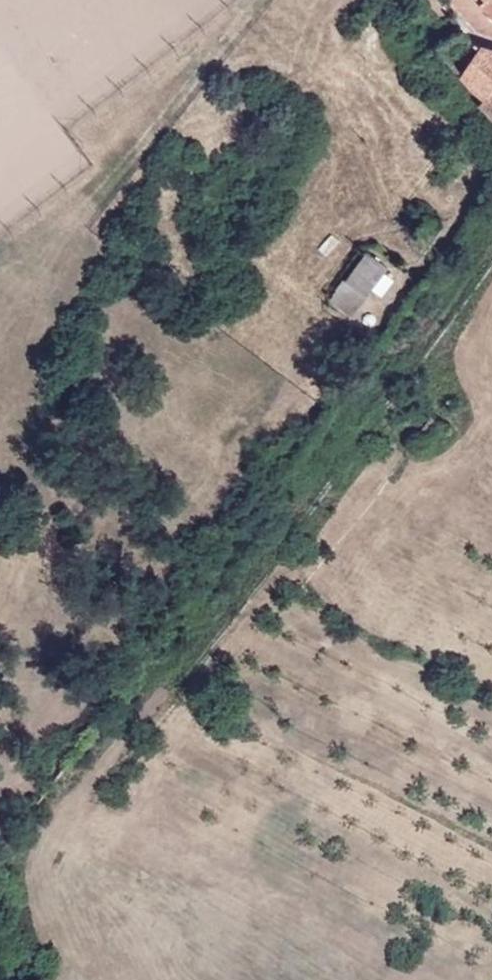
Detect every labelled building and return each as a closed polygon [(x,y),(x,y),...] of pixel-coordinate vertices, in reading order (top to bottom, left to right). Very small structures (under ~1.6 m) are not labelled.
[(457,8),(476,29),(491,35),(491,15),(480,2),(478,0),(450,0),(457,8)] [(491,15),(491,0),(482,0),(480,2),(491,15)] [(439,45),(460,71),(478,45),(460,30),(457,32),(439,45)] [(478,45),(460,71),(486,99),(480,104),(491,115),(491,49),(478,45)] [(351,313),(386,265),(370,254),(333,300),(351,313)]
